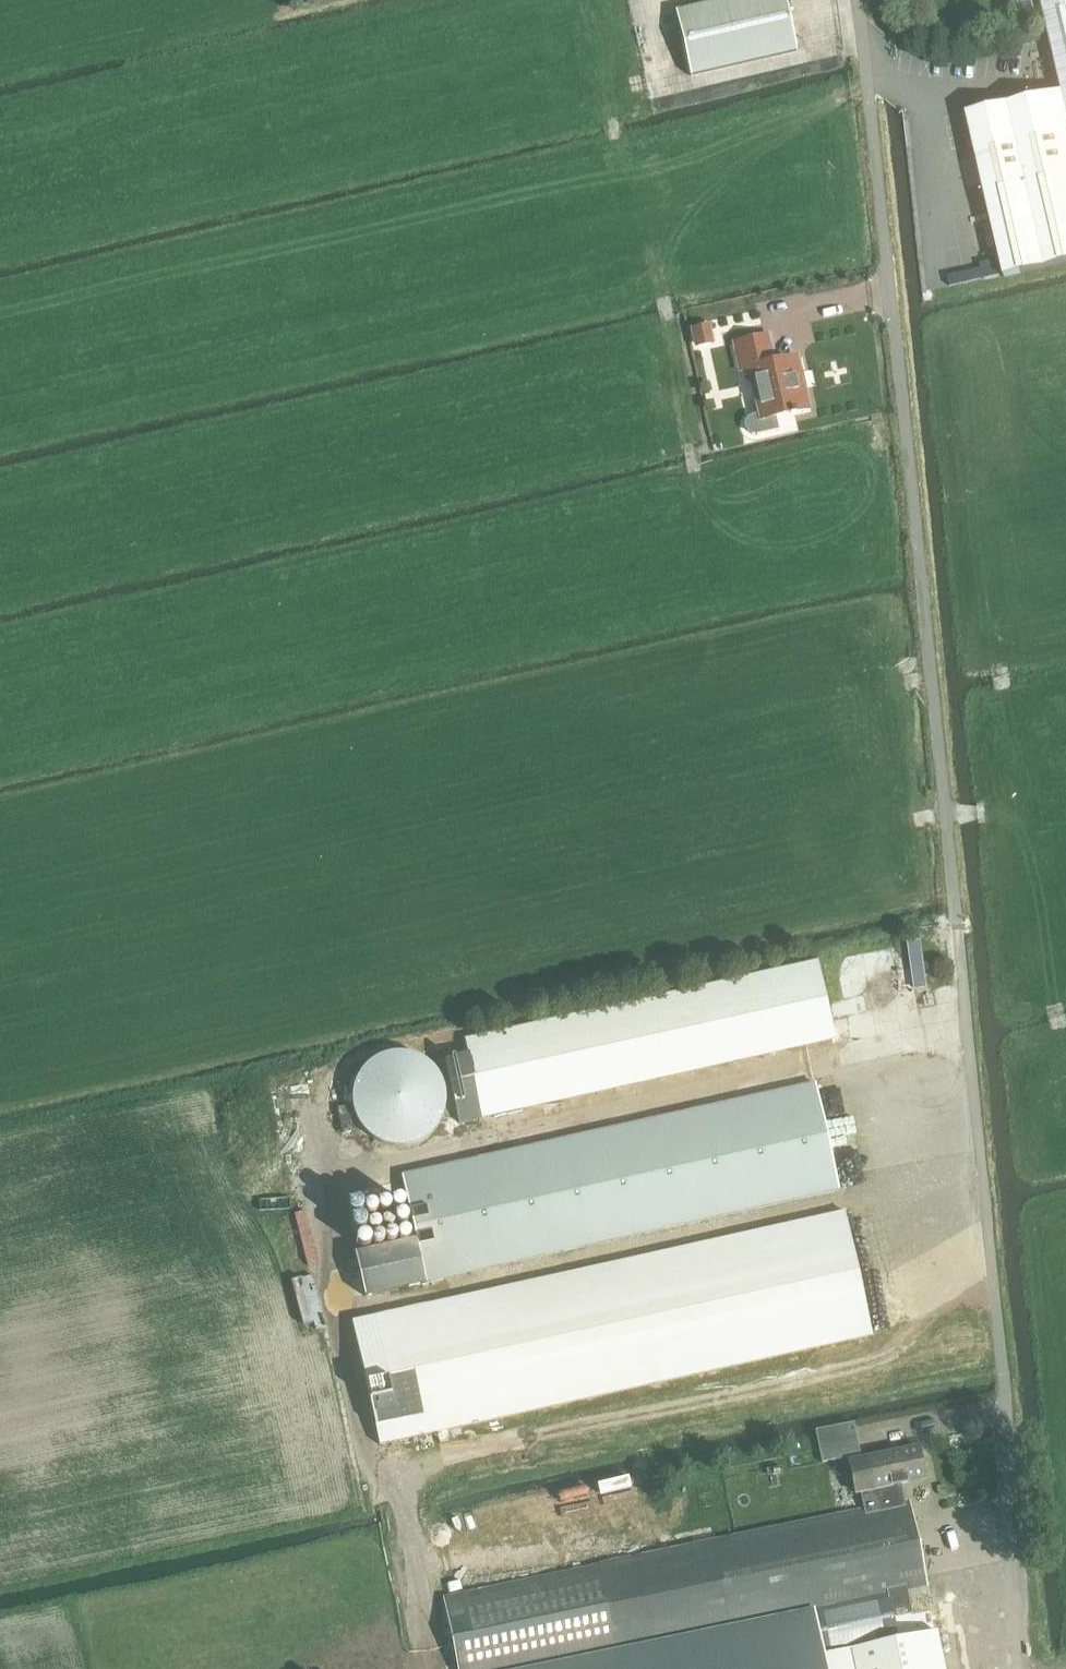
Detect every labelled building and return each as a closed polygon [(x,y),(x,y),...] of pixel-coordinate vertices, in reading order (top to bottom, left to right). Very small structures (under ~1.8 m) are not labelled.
[(677,13),(691,77),(794,54),(782,0),(733,0),(677,13)] [(1062,91),(967,113),(1005,278),(1065,264),(1065,0),(1041,0),(1062,91)] [(694,349),(715,344),(710,324),(689,329),(694,349)] [(752,434),(757,434),(778,430),(775,417),(790,414),(791,416),(796,415),(795,413),(809,410),(809,409),(806,409),(799,377),(801,377),(797,357),(770,363),(765,336),(736,343),(742,371),(756,368),(766,414),(753,416),(749,419),(746,423),(746,427),(748,431),(752,434)] [(925,986),(919,941),(908,943),(914,988),(925,986)] [(836,1040),(818,961),(466,1039),(468,1049),(456,1052),(445,1054),(461,1123),(483,1118),(836,1040)] [(439,1098),(439,1097),(438,1088),(436,1081),(432,1074),(427,1068),(423,1064),(416,1060),(409,1057),(400,1056),(394,1056),(385,1058),(376,1062),(370,1067),(365,1073),(360,1081),(358,1088),(357,1095),(358,1104),(360,1111),(363,1119),(369,1125),(375,1131),(381,1134),(388,1137),(395,1138),(404,1137),(413,1135),(419,1132),(426,1127),(432,1120),(435,1114),(438,1105),(439,1098)] [(365,1295),(426,1282),(840,1190),(816,1084),(402,1176),(417,1240),(398,1244),(356,1253),(365,1295)] [(873,1336),(845,1211),(375,1315),(352,1321),(380,1446),(403,1440),(436,1433),(438,1443),(448,1441),(446,1431),(873,1336)] [(823,1463),(862,1455),(855,1422),(816,1430),(823,1463)] [(445,1596),(459,1668),(537,1668),(540,1668),(617,1651),(717,1630),(813,1611),(817,1610),(828,1662),(832,1661),(855,1657),(857,1668),(945,1668),(937,1631),(935,1631),(933,1618),(899,1625),(902,1638),(897,1639),(893,1618),(913,1614),(908,1591),(928,1587),(910,1500),(906,1501),(902,1485),(926,1480),(919,1446),(850,1461),(857,1494),(861,1494),(864,1511),(445,1596)] [(814,1615),(560,1668),(826,1668),(814,1615)]
